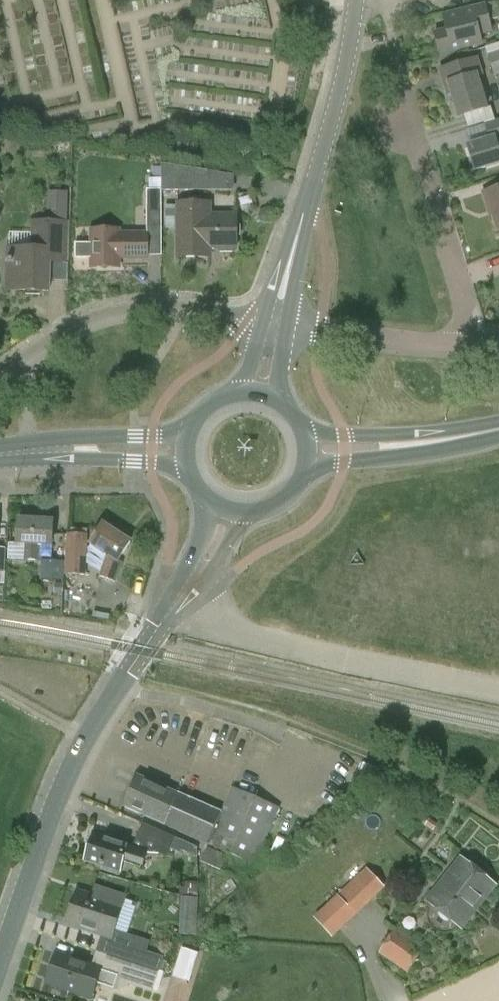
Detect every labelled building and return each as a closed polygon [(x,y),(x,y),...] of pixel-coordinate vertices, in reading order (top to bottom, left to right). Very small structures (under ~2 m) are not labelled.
[(476,23),(435,33),(440,54),(481,44),(479,36),(493,33),(490,21),(498,18),(498,12),(496,2),(486,5),(486,4),(472,7),(476,23)] [(485,48),(488,56),(494,76),(498,75),(498,44),(485,48)] [(486,108),(477,76),(482,74),(477,60),(457,66),(462,80),(449,84),(459,116),(486,108)] [(490,140),(468,147),(475,171),(498,164),(498,121),(485,125),(490,140)] [(161,190),(234,191),(234,176),(201,170),(202,162),(163,155),(161,190)] [(481,194),(486,211),(489,211),(496,232),(498,231),(498,188),(481,194)] [(45,218),(66,218),(66,190),(45,189),(45,218)] [(146,206),(147,230),(161,229),(161,195),(148,195),(149,206),(146,206)] [(210,215),(210,203),(177,203),(177,258),(204,258),(204,248),(236,248),(236,215),(210,215)] [(31,220),(30,250),(7,249),(6,291),(49,292),(49,264),(68,264),(70,221),(31,220)] [(91,268),(119,267),(119,258),(147,258),(146,234),(119,234),(119,230),(91,230),(91,268)] [(40,561),(41,545),(51,546),(53,521),(18,519),(17,544),(26,545),(25,560),(40,561)] [(123,563),(118,561),(130,542),(102,524),(89,544),(106,555),(99,576),(116,583),(123,563)] [(85,575),(88,534),(68,532),(65,574),(85,575)] [(64,581),(64,562),(41,561),(40,580),(64,581)] [(207,844),(220,812),(137,776),(123,808),(207,844)] [(220,812),(207,844),(207,845),(254,866),(280,809),(231,787),(220,812)] [(143,823),(138,833),(159,842),(155,851),(160,854),(167,857),(170,849),(175,838),(143,823)] [(119,875),(123,860),(142,866),(147,852),(93,835),(84,861),(103,867),(102,870),(119,875)] [(175,838),(170,849),(181,854),(182,850),(186,842),(175,838)] [(238,875),(243,863),(206,849),(202,862),(238,875)] [(462,860),(428,903),(459,927),(493,885),(462,860)] [(333,938),(385,888),(365,867),(313,918),(333,938)] [(139,901),(125,897),(103,890),(100,899),(77,891),(66,924),(101,936),(96,952),(163,975),(164,972),(160,971),(164,957),(135,947),(138,935),(122,929),(114,930),(121,909),(135,913),(139,901)] [(196,930),(197,898),(196,898),(196,893),(189,892),(189,898),(183,898),(181,929),(196,930)] [(378,954),(407,974),(425,948),(396,928),(378,954)] [(189,982),(198,954),(182,949),(173,977),(189,982)] [(96,952),(91,965),(56,954),(46,984),(91,999),(96,983),(120,992),(121,989),(130,985),(152,993),(153,989),(158,991),(163,975),(96,952)]
